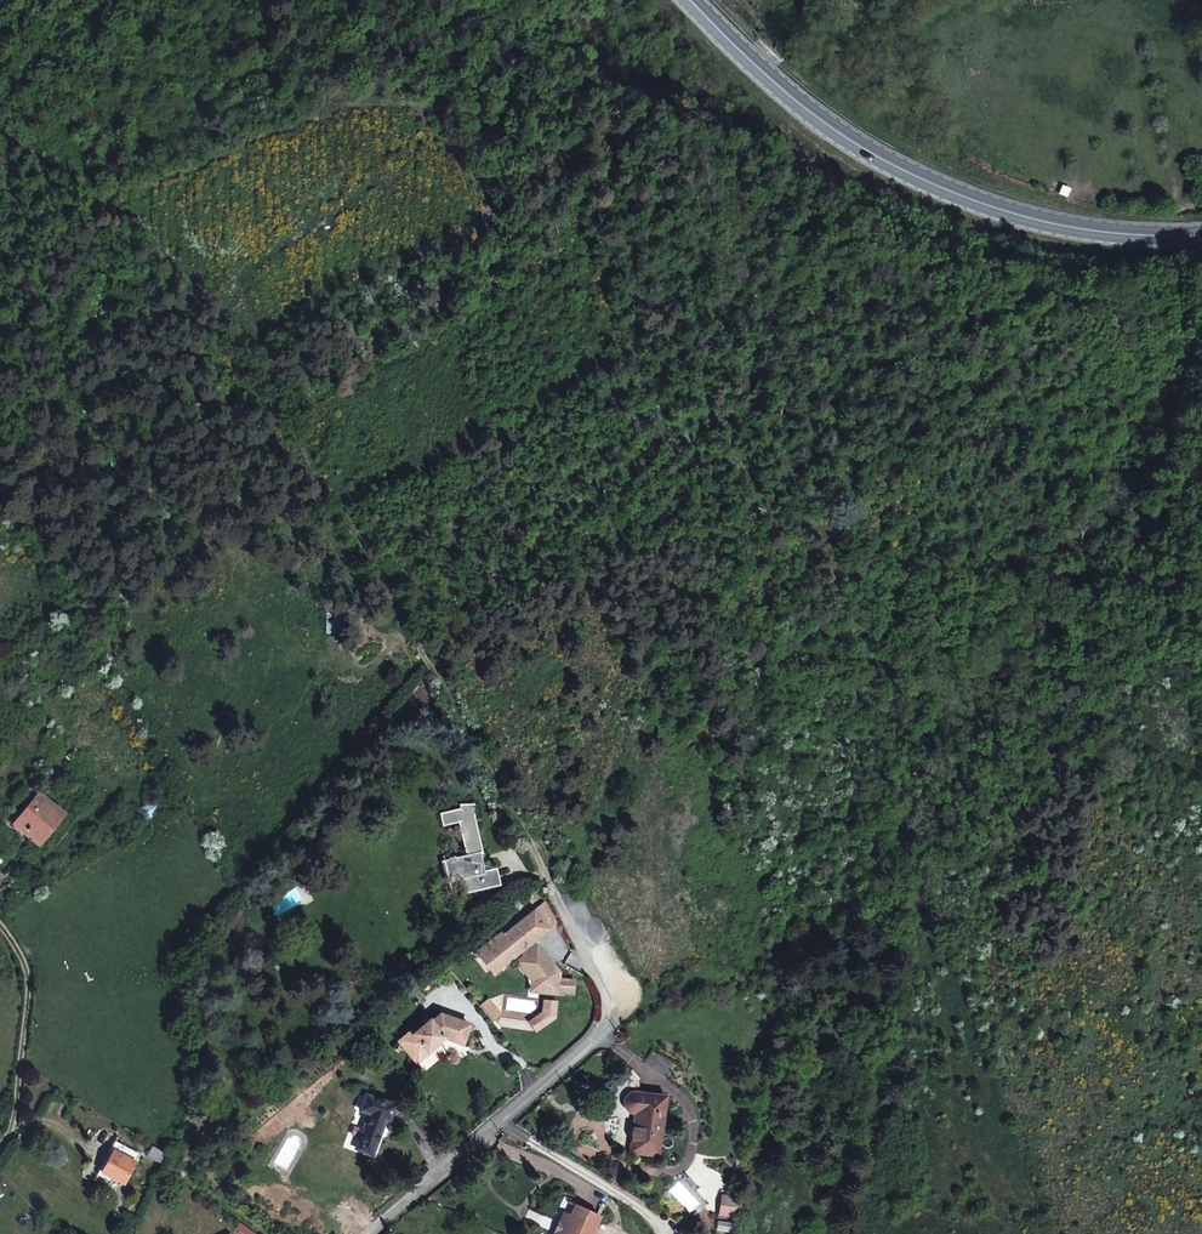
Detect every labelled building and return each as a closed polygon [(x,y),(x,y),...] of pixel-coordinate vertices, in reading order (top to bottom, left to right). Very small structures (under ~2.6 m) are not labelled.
[(465,878),(467,892),(505,884),(501,868),(484,872),(480,855),(487,853),(480,814),(482,803),(463,807),(464,812),(443,816),(445,826),(461,823),(468,859),(448,863),(452,881),(465,878)] [(22,863),(52,876),(70,842),(40,827),(22,863)] [(455,895),(467,892),(465,878),(452,881),(455,895)] [(535,943),(551,932),(536,913),(505,937),(503,935),(478,954),(490,971),(499,964),(502,969),(521,954),(524,958),(521,961),(530,973),(534,971),(541,980),(539,994),(556,997),(560,976),(535,943)] [(531,993),(539,994),(541,980),(534,971),(530,973),(521,961),(517,963),(532,983),(531,993)] [(493,975),(502,969),(499,964),(490,971),(493,975)] [(555,1005),(544,1003),(541,1015),(527,1024),(534,1034),(553,1021),(555,1005)] [(457,1045),(464,1026),(438,1016),(423,1028),(421,1025),(409,1035),(406,1032),(394,1042),(411,1062),(424,1052),(423,1051),(438,1038),(457,1045)] [(661,1161),(670,1104),(642,1100),(639,1100),(636,1100),(633,1102),(632,1104),(630,1107),(631,1110),(632,1113),(634,1115),(636,1116),(639,1117),(632,1157),(661,1161)] [(385,1126),(389,1128),(394,1115),(366,1106),(361,1122),(369,1124),(358,1159),(373,1164),(385,1126)] [(112,1152),(115,1154),(103,1178),(126,1190),(142,1157),(116,1143),(112,1152)] [(162,1165),(167,1154),(151,1145),(146,1153),(162,1165)] [(742,1200),(722,1197),(721,1207),(741,1209),(742,1200)] [(602,1220),(602,1219),(578,1207),(574,1215),(570,1216),(561,1233),(595,1233),(602,1220)] [(740,1218),(741,1209),(721,1207),(720,1216),(740,1218)]
